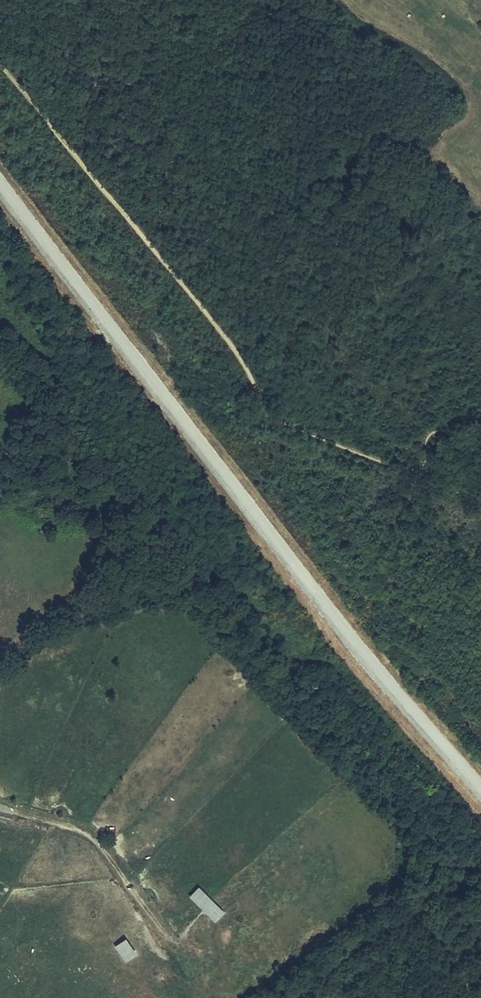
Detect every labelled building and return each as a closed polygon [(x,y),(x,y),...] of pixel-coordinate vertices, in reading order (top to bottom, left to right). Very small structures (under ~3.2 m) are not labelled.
[(215,922),(225,912),(197,885),(188,895),(215,922)] [(137,935),(129,939),(136,955),(145,951),(137,935)] [(114,945),(126,961),(137,952),(125,937),(114,945)]
